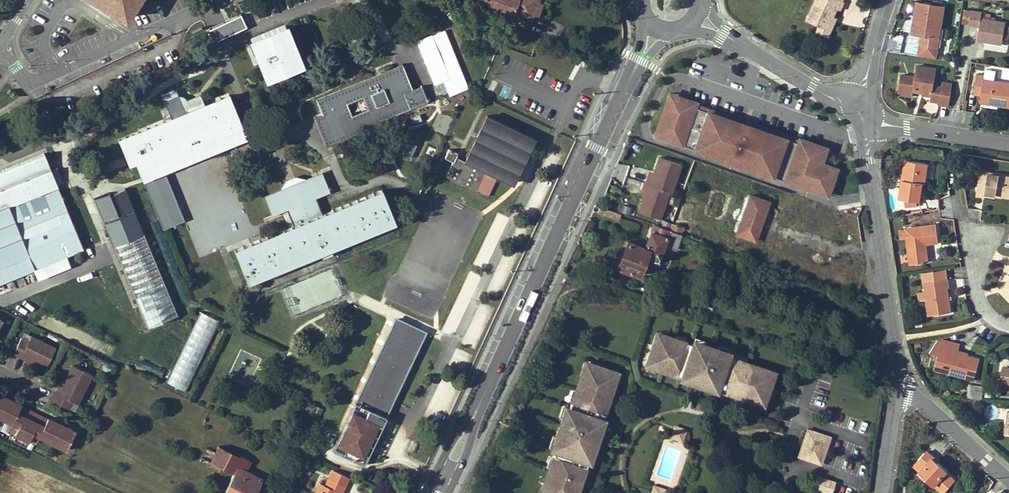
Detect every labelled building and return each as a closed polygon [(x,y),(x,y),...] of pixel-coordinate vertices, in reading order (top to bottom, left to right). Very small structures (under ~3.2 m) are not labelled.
[(109,4),(114,6),(113,8),(127,17),(137,0),(112,0),(109,4)] [(537,0),(478,0),(513,13),(513,12),(530,19),(532,13),(537,15),(542,2),(537,0)] [(850,5),(849,4),(851,0),(823,0),(813,25),(825,30),(834,33),(840,20),(843,12),(847,14),(850,5)] [(920,44),(938,46),(944,7),(921,4),(918,21),(914,21),(912,33),(921,35),(920,44)] [(980,27),(978,39),(1002,43),(1006,23),(981,19),(982,13),(972,11),(972,13),(964,11),(962,24),(980,27)] [(205,27),(210,40),(246,27),(241,14),(205,27)] [(247,36),(257,61),(264,78),(303,63),(286,20),(247,36)] [(835,42),(844,21),(840,20),(834,33),(825,30),(822,37),(835,42)] [(449,92),(450,95),(467,88),(444,30),(417,41),(431,77),(446,71),(449,79),(439,83),(443,94),(449,92)] [(900,75),(898,89),(913,91),(913,89),(923,91),(923,95),(932,96),(931,100),(940,102),(939,105),(949,106),(952,89),(951,89),(942,87),(934,86),(936,69),(916,67),(915,77),(900,75)] [(394,68),(316,100),(321,114),(326,112),(330,123),(326,125),(331,139),(427,100),(421,86),(412,90),(404,93),(394,68)] [(995,76),(1006,77),(1007,69),(996,68),(995,76)] [(434,85),(439,83),(449,79),(446,71),(431,77),(434,85)] [(1008,107),(1008,83),(984,79),(984,75),(977,74),(973,94),(981,95),(981,97),(998,100),(997,105),(1008,107)] [(670,90),(669,95),(825,149),(827,145),(670,90)] [(154,172),(163,168),(150,135),(174,125),(187,159),(246,135),(239,119),(235,121),(232,113),(236,112),(229,95),(138,131),(154,172)] [(825,149),(669,95),(656,132),(828,192),(837,166),(821,160),(825,149)] [(997,105),(998,100),(981,97),(980,102),(997,105)] [(330,123),(326,112),(321,114),(326,125),(330,123)] [(421,120),(419,114),(412,117),(414,122),(421,120)] [(487,116),(465,162),(484,171),(509,183),(531,138),(487,116)] [(174,125),(150,135),(163,168),(187,159),(174,125)] [(446,176),(474,190),(484,171),(465,162),(463,165),(454,161),(455,157),(457,153),(449,149),(444,158),(453,162),(446,176)] [(48,151),(43,153),(46,161),(51,159),(48,151)] [(82,250),(46,161),(43,153),(0,170),(0,284),(82,250)] [(644,192),(643,196),(638,212),(659,219),(668,192),(671,193),(680,165),(658,158),(653,173),(652,177),(647,176),(644,184),(642,183),(642,184),(640,191),(644,192)] [(916,200),(919,200),(922,181),(924,182),(927,163),(909,160),(906,179),(902,178),(900,198),(905,198),(905,206),(917,204),(916,200)] [(52,169),(56,183),(61,181),(56,167),(52,169)] [(99,186),(144,295),(153,319),(180,307),(124,170),(114,174),(116,179),(99,186)] [(979,180),(987,181),(988,173),(980,172),(979,180)] [(295,225),(234,250),(246,280),(308,254),(311,260),(329,252),(327,247),(394,220),(381,189),(320,215),(318,211),(313,197),(329,191),(322,173),(264,196),(271,214),(288,207),(295,225)] [(1008,196),(1008,177),(988,173),(987,181),(979,180),(977,195),(984,196),(985,192),(995,194),(996,191),(1002,192),(1002,195),(1008,196)] [(84,248),(99,242),(78,192),(64,198),(84,248)] [(750,195),(736,235),(756,242),(770,202),(750,195)] [(813,201),(807,199),(803,212),(809,214),(813,201)] [(803,212),(786,206),(785,209),(802,216),(803,212)] [(619,222),(621,214),(600,207),(597,214),(619,222)] [(836,209),(830,207),(826,220),(831,222),(836,209)] [(853,215),(836,209),(831,222),(848,227),(853,215)] [(826,220),(809,214),(807,218),(824,224),(826,220)] [(848,227),(831,222),(830,225),(847,231),(848,227)] [(906,237),(909,264),(928,261),(926,243),(939,241),(936,223),(905,227),(905,231),(900,231),(901,238),(906,237)] [(684,229),(672,225),(672,224),(670,231),(681,235),(684,229)] [(658,262),(664,246),(676,250),(681,235),(670,231),(653,226),(644,248),(627,242),(617,267),(639,276),(646,257),(658,262)] [(696,233),(684,229),(681,235),(694,239),(696,233)] [(797,273),(814,278),(818,267),(802,261),(797,273)] [(831,284),(834,273),(820,268),(816,279),(831,284)] [(946,268),(934,270),(936,280),(948,279),(946,268)] [(295,313),(341,296),(331,269),(284,286),(295,313)] [(924,283),(929,315),(951,311),(947,288),(949,287),(948,279),(936,280),(934,270),(922,272),(924,283)] [(840,288),(844,277),(837,274),(833,285),(840,288)] [(677,310),(681,297),(668,293),(664,306),(677,310)] [(198,311),(167,383),(186,391),(217,319),(198,311)] [(397,322),(353,412),(383,427),(428,337),(397,322)] [(30,336),(23,332),(20,338),(27,341),(30,336)] [(746,398),(746,399),(753,402),(756,395),(763,397),(770,378),(763,375),(765,369),(758,366),(757,367),(744,362),(743,364),(738,362),(739,359),(721,353),(722,350),(716,348),(715,349),(705,346),(706,345),(698,342),(697,345),(690,343),(685,341),(680,339),(679,342),(674,339),(674,338),(666,334),(665,336),(656,333),(645,362),(656,366),(655,368),(663,371),(664,369),(669,370),(668,372),(686,378),(685,380),(692,382),(692,381),(704,385),(704,387),(710,388),(710,387),(715,389),(721,391),(728,393),(729,391),(733,393),(746,398)] [(27,341),(20,338),(13,353),(20,357),(22,355),(34,360),(46,366),(55,348),(30,336),(27,341)] [(942,339),(934,368),(974,380),(979,358),(968,355),(956,352),(957,349),(958,343),(942,339)] [(34,360),(22,355),(20,357),(33,363),(34,360)] [(588,371),(581,369),(578,376),(580,377),(575,390),(576,391),(575,395),(573,395),(566,412),(564,411),(561,418),(562,418),(558,430),(557,429),(552,442),(556,443),(552,455),(551,458),(584,470),(589,454),(590,455),(593,448),(592,447),(597,430),(599,431),(601,424),(599,423),(602,417),(604,411),(605,407),(604,406),(605,402),(606,402),(611,387),(612,388),(614,380),(608,378),(610,370),(591,363),(588,371)] [(79,399),(91,374),(72,365),(66,377),(60,389),(58,388),(54,396),(70,404),(74,396),(79,399)] [(1002,367),(1001,382),(1008,383),(1008,367),(1002,367)] [(63,376),(58,388),(60,389),(66,377),(63,376)] [(982,399),(983,386),(969,384),(968,397),(982,399)] [(12,422),(18,425),(15,431),(14,433),(30,441),(31,439),(34,433),(40,436),(67,448),(75,431),(48,417),(45,425),(18,412),(22,404),(0,394),(0,416),(12,422)] [(74,396),(70,404),(76,406),(79,399),(74,396)] [(313,412),(316,407),(302,401),(299,406),(313,412)] [(18,412),(45,425),(48,417),(22,404),(18,412)] [(368,420),(352,412),(337,443),(357,452),(362,442),(358,440),(368,420)] [(7,432),(9,422),(0,420),(0,430),(7,432)] [(358,440),(362,442),(357,452),(361,455),(377,424),(368,420),(358,440)] [(15,431),(18,425),(12,422),(9,428),(15,431)] [(681,443),(685,430),(673,425),(668,438),(681,443)] [(825,448),(829,436),(806,428),(797,455),(820,463),(825,448)] [(40,436),(34,433),(31,439),(37,442),(40,436)] [(199,460),(209,465),(211,461),(233,472),(224,489),(232,492),(231,492),(248,492),(252,485),(256,487),(261,478),(245,470),(250,460),(240,456),(240,457),(217,446),(214,452),(206,448),(199,460)] [(915,466),(943,492),(954,479),(946,471),(933,459),(934,457),(928,452),(915,466)] [(550,468),(545,480),(544,480),(541,487),(548,489),(547,492),(576,492),(577,491),(576,491),(581,478),(579,477),(582,471),(583,472),(584,470),(551,458),(550,461),(553,463),(551,468),(550,468)] [(340,492),(348,476),(332,468),(324,485),(319,482),(314,492),(337,492),(338,492),(340,492)] [(816,475),(812,487),(829,492),(830,492),(834,481),(816,475)]
